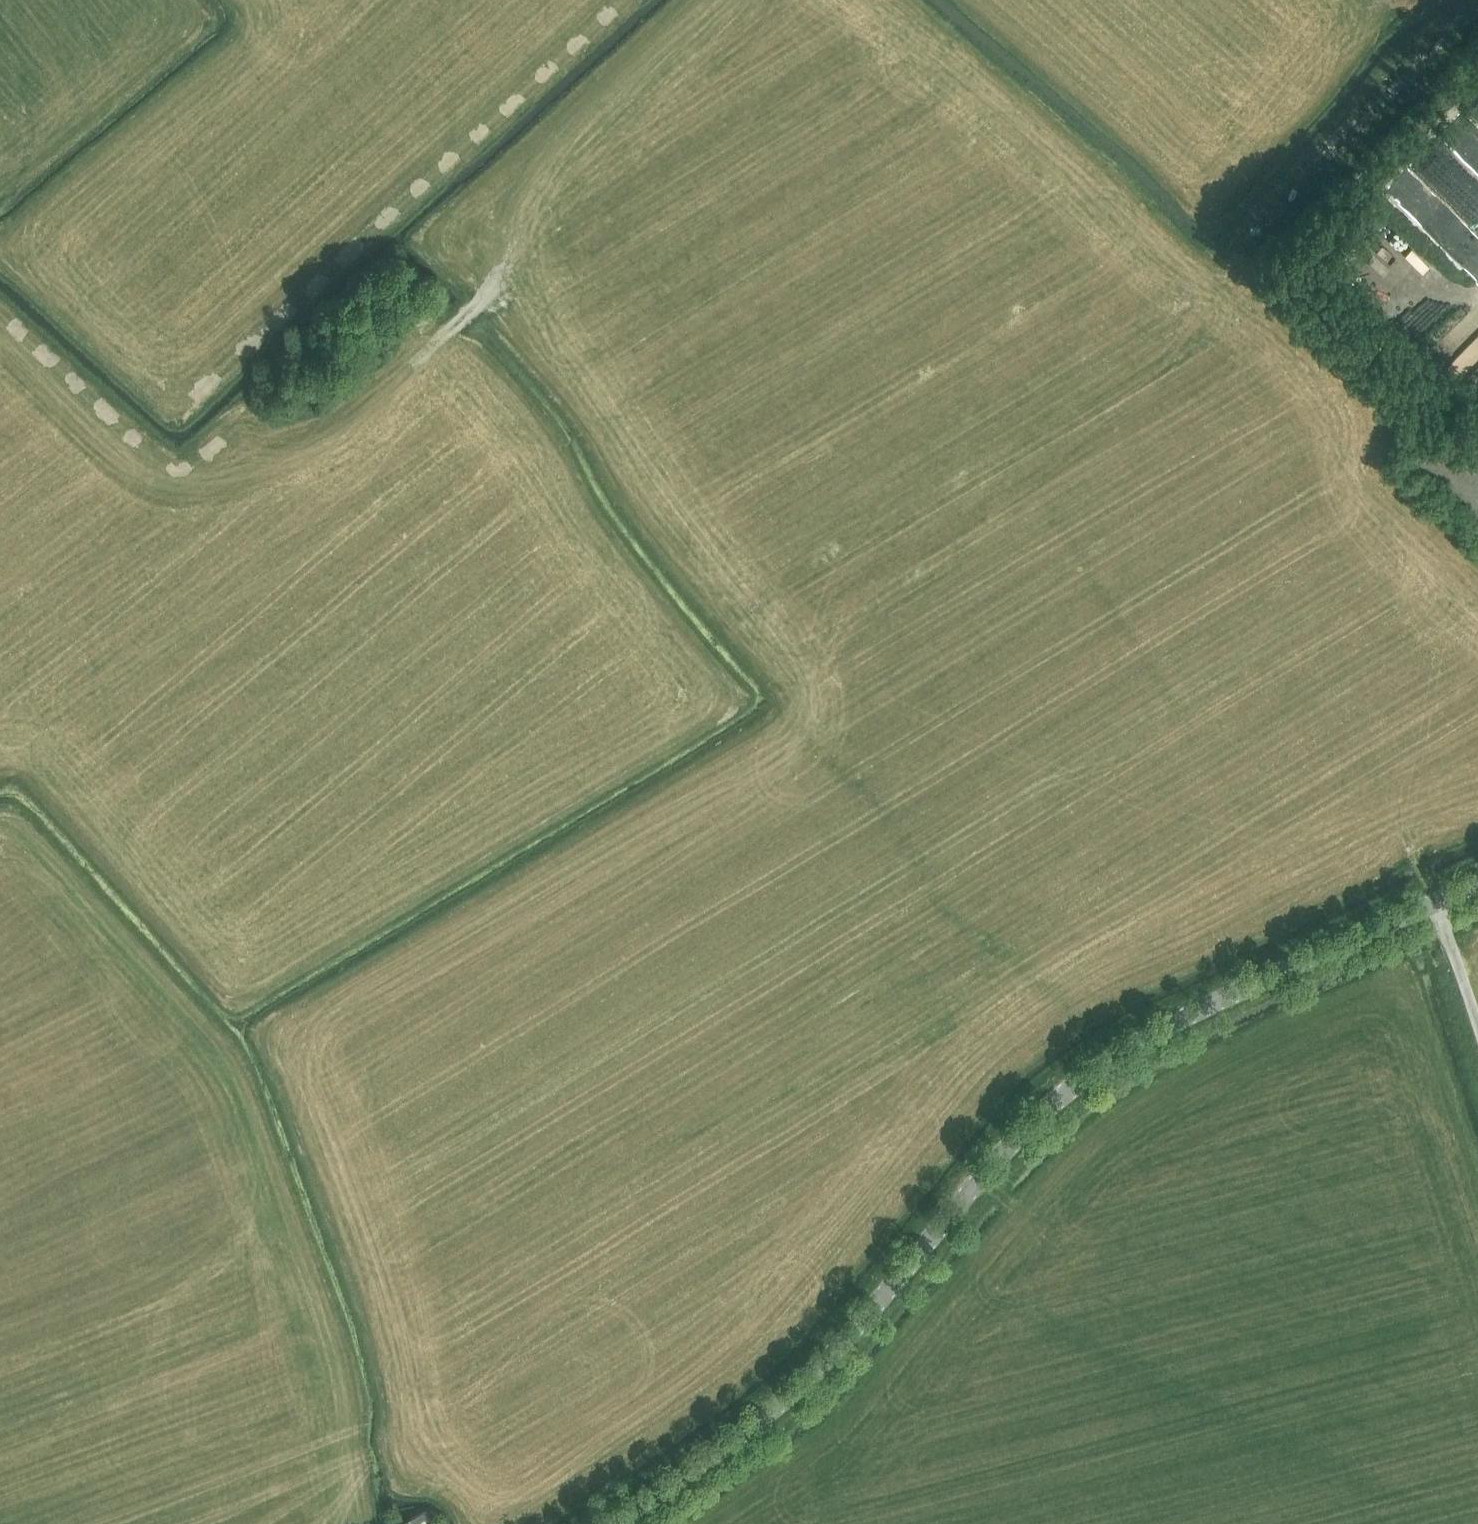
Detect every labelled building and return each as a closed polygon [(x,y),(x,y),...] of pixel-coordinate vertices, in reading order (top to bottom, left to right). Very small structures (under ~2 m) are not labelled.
[(424,1510),(397,1523),(431,1523),(424,1510)]
